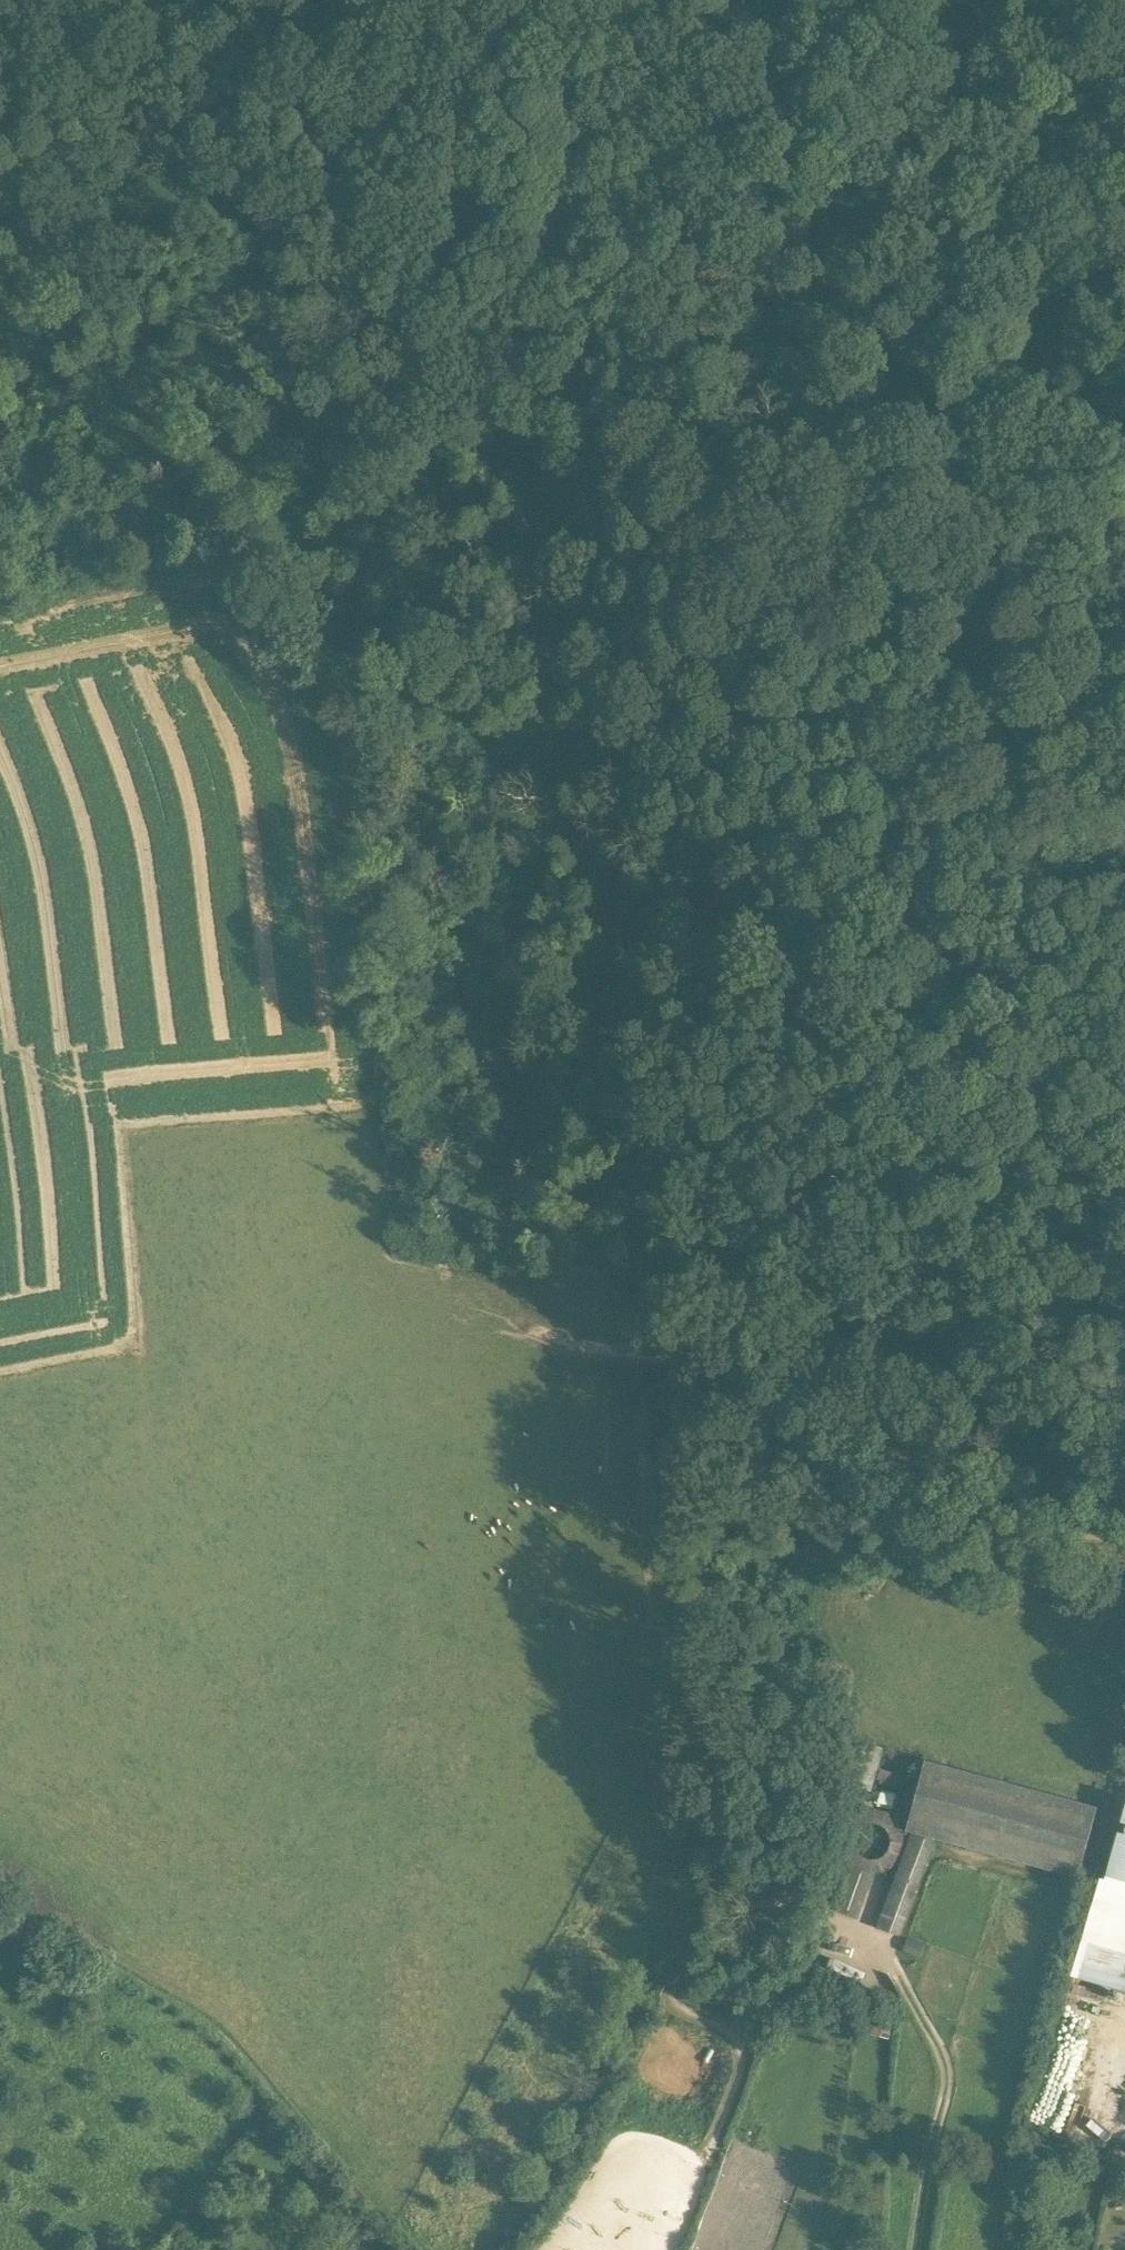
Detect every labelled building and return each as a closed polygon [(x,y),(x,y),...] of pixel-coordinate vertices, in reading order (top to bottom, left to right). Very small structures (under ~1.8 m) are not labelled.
[(1079,1881),(1097,1810),(925,1765),(906,1836),(912,1837),(875,1930),(898,1939),(936,1844),(1079,1881)] [(857,1920),(872,1878),(841,1868),(827,1910),(857,1920)] [(1112,1990),(1124,1994),(1124,1946),(1112,1990)]
